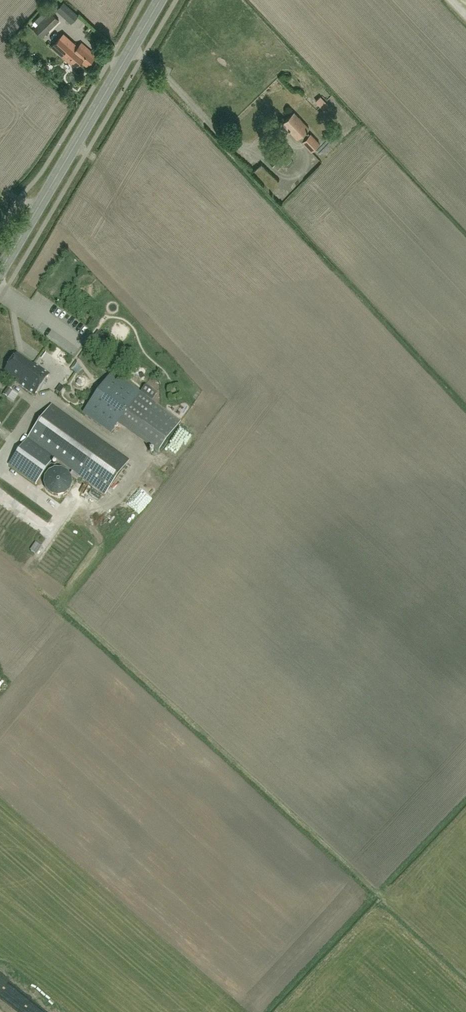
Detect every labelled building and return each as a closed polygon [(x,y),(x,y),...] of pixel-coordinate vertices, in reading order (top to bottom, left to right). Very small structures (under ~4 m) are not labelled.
[(64,1),(56,10),(71,24),(79,16),(64,1)] [(42,38),(60,21),(50,11),(33,28),(42,38)] [(75,68),(80,63),(81,62),(87,67),(97,56),(82,43),(79,46),(75,42),(73,44),(63,35),(52,47),(75,68)] [(318,105),(326,99),(320,93),(313,99),(318,105)] [(312,151),(320,143),(311,134),(310,135),(307,131),(310,129),(294,112),(283,123),(298,139),(300,137),(303,141),(303,142),(312,151)] [(278,170),(295,152),(282,141),(266,158),(278,170)] [(34,397),(50,376),(36,365),(34,367),(18,355),(5,372),(17,381),(16,383),(34,397)] [(85,417),(111,435),(141,393),(116,375),(85,417)] [(8,389),(2,395),(7,399),(13,392),(8,389)] [(129,462),(52,407),(9,466),(35,485),(55,458),(105,495),(129,462)] [(0,524),(0,528),(9,534),(15,524),(4,517),(0,524)]
